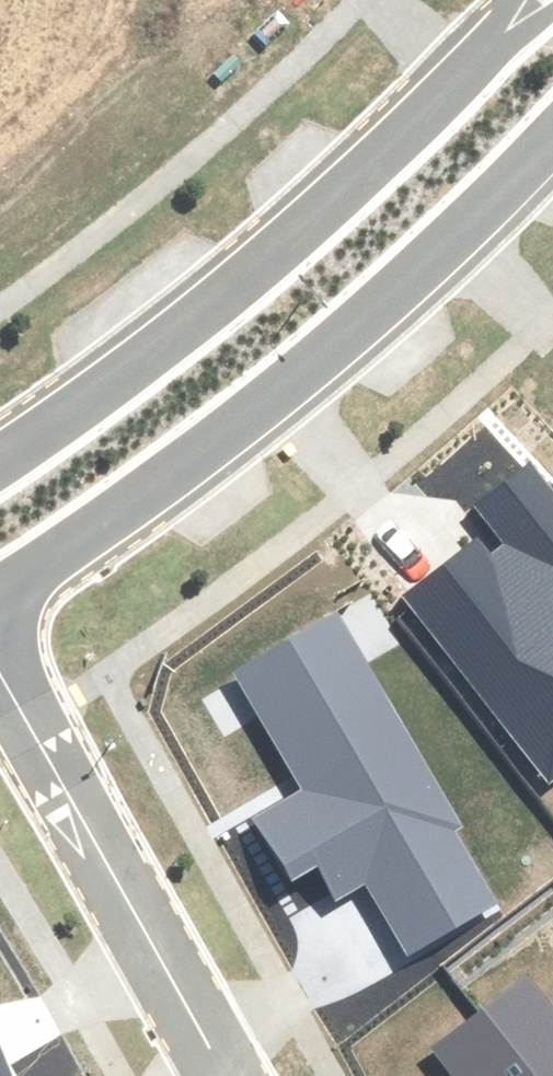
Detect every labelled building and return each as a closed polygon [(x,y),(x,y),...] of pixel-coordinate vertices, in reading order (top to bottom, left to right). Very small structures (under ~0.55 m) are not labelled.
[(407,598),(551,780),(552,779),(552,496),(529,466),(476,507),(494,530),(407,598)] [(461,826),(337,613),(235,672),(303,790),(258,816),(292,874),(317,860),(339,898),(367,882),(409,955),(492,908),(449,833),(461,826)] [(531,978),(437,1051),(456,1075),(552,1075),(552,1006),(531,978)]
